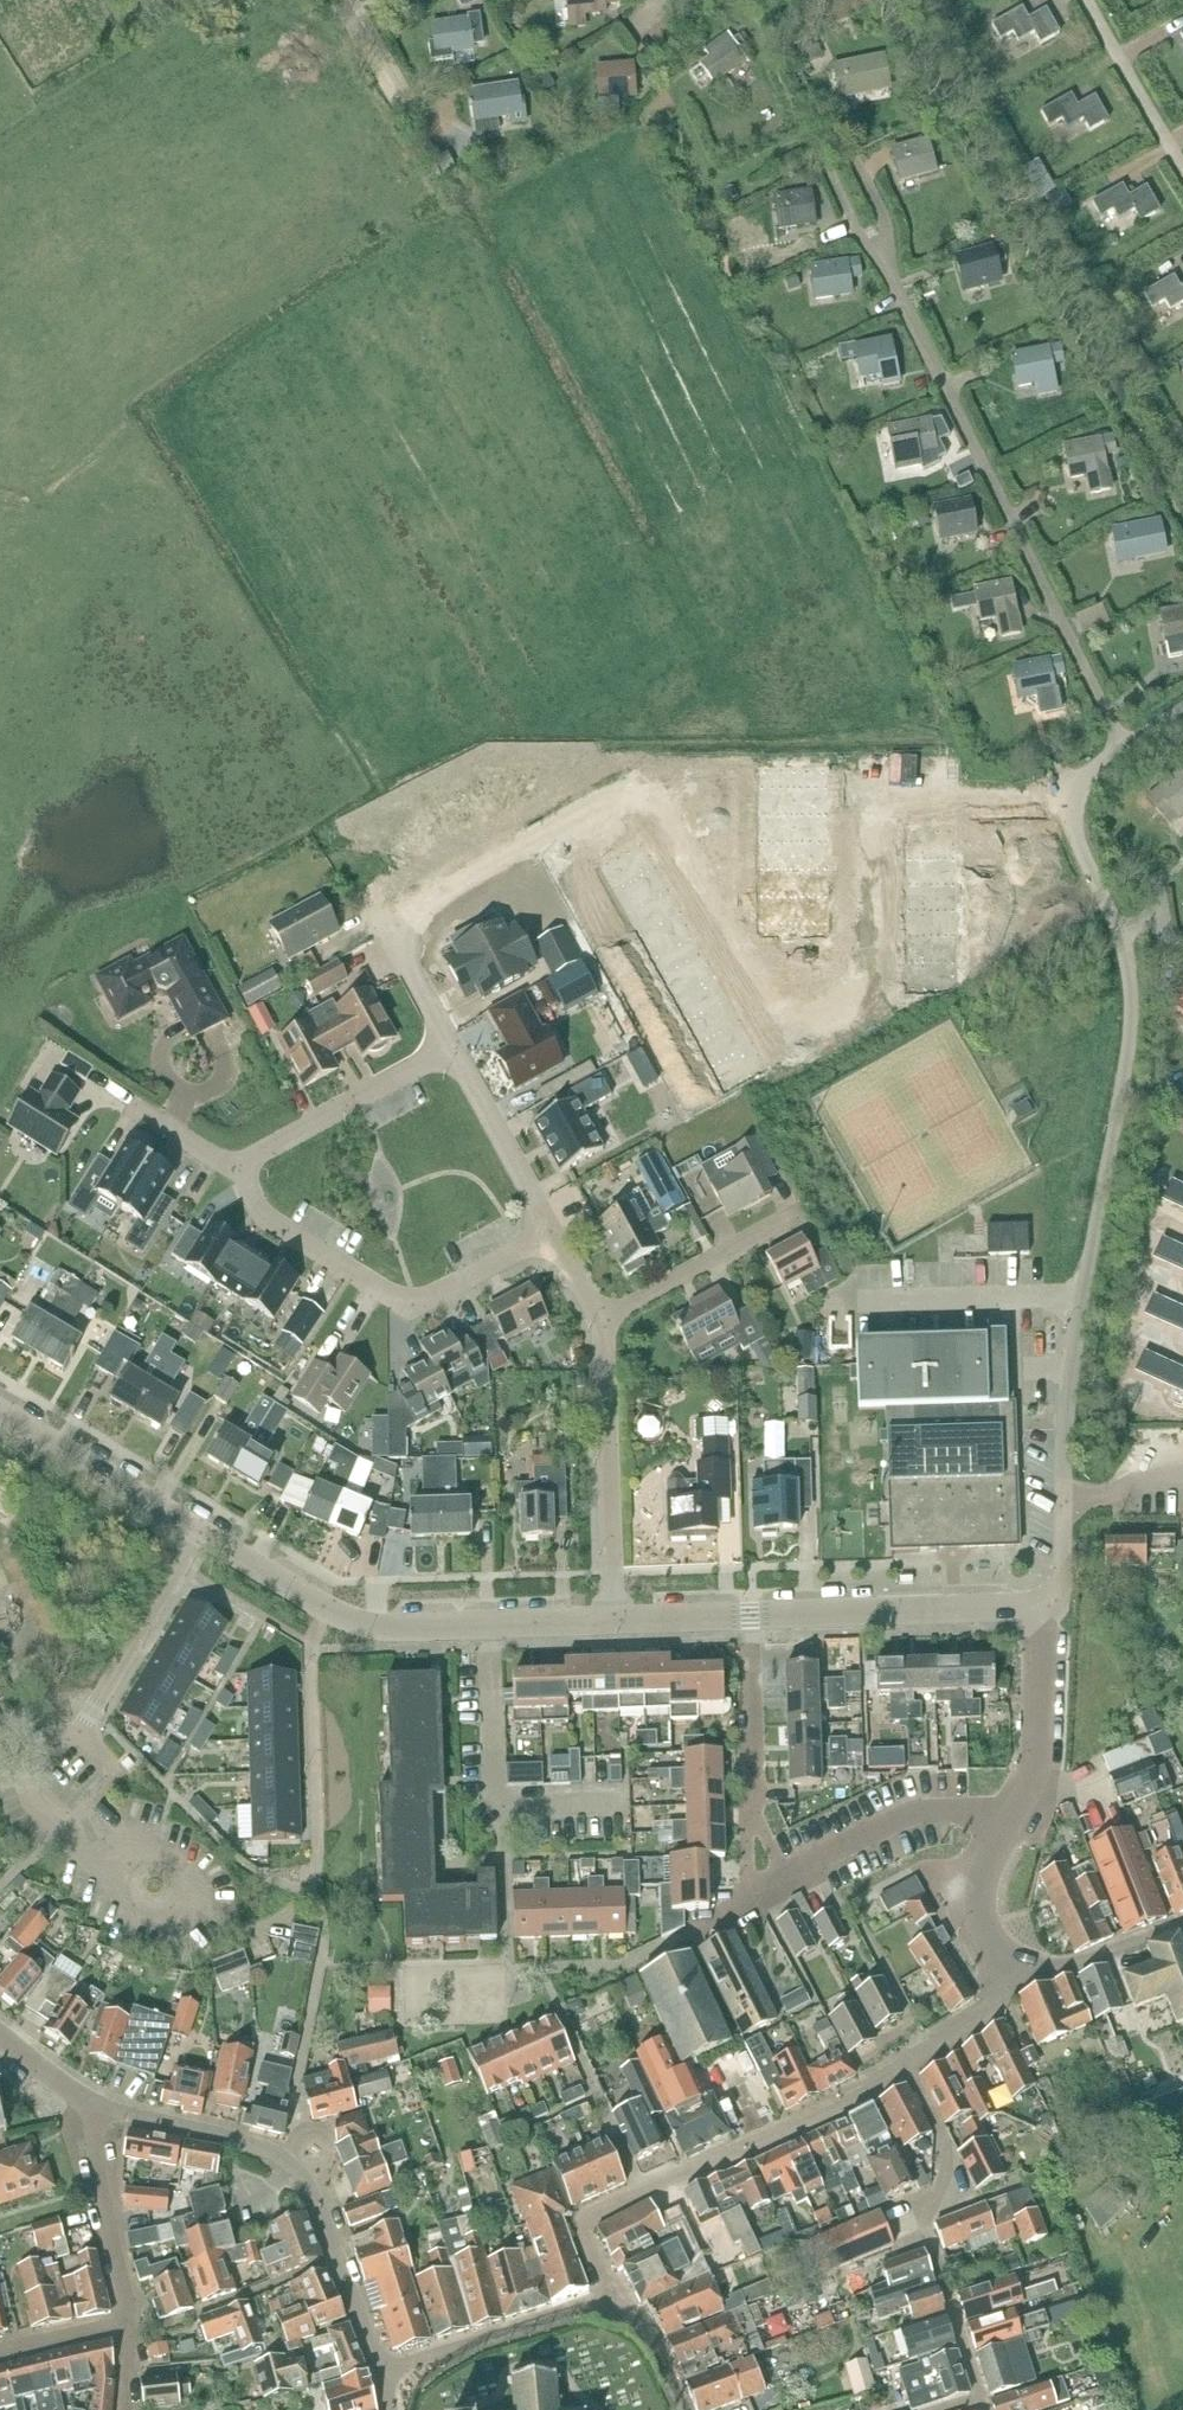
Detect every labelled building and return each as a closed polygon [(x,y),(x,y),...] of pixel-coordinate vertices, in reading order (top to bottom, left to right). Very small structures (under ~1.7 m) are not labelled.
[(568,16),(567,16),(568,28),(587,26),(586,15),(606,13),(605,6),(618,5),(618,0),(566,0),(568,16)] [(825,29),(838,24),(828,0),(818,0),(814,1),(825,29)] [(851,18),(844,0),(828,0),(838,24),(851,18)] [(864,13),(858,0),(844,0),(851,18),(864,13)] [(864,13),(878,7),(876,0),(858,0),(864,13)] [(825,29),(814,1),(800,7),(811,35),(825,29)] [(954,9),(944,5),(939,19),(949,23),(954,9)] [(1022,9),(992,26),(1001,40),(1013,33),(1018,42),(1034,34),(1041,44),(1059,34),(1045,10),(1028,19),(1022,9)] [(470,22),(434,27),(436,44),(430,44),(433,63),(455,60),(454,54),(475,52),(474,44),(485,43),(482,16),(469,17),(470,22)] [(708,56),(698,63),(712,82),(722,75),(724,77),(746,59),(740,50),(746,46),(738,36),(732,41),(728,35),(705,52),(708,56)] [(824,57),(819,46),(803,54),(808,65),(824,57)] [(879,56),(832,65),(838,97),(888,87),(884,70),(882,70),(879,56)] [(636,67),(598,69),(600,99),(638,97),(636,67)] [(545,94),(556,88),(548,75),(537,81),(545,94)] [(520,87),(471,93),(475,123),(498,120),(511,119),(512,126),(527,124),(524,99),(521,100),(520,87)] [(1071,97),(1040,115),(1049,129),(1063,121),(1068,131),(1084,122),(1091,133),(1109,123),(1095,98),(1077,108),(1071,97)] [(928,138),(890,149),(899,184),(938,173),(928,138)] [(455,170),(447,154),(437,159),(444,174),(455,170)] [(816,175),(805,177),(806,187),(818,186),(816,175)] [(1123,189),(1093,205),(1101,221),(1116,213),(1121,223),(1138,214),(1143,224),(1162,214),(1148,188),(1128,198),(1123,189)] [(1063,189),(1047,199),(1055,216),(1072,206),(1063,189)] [(812,191),(774,195),(778,231),(817,226),(812,191)] [(992,247),(953,258),(963,292),(1001,282),(992,247)] [(859,259),(809,266),(815,302),(853,296),(851,280),(861,278),(859,259)] [(795,275),(782,280),(788,293),(799,287),(795,275)] [(1144,295),(1153,310),(1166,302),(1171,312),(1182,305),(1182,286),(1180,287),(1174,278),(1144,295)] [(1131,303),(1122,288),(1113,293),(1122,309),(1131,303)] [(891,338),(853,346),(855,354),(856,360),(860,381),(879,377),(882,389),(901,385),(891,338)] [(853,345),(838,348),(841,363),(856,360),(855,354),(853,346),(853,345)] [(1049,346),(1011,355),(1018,390),(1034,386),(1038,398),(1058,393),(1049,346)] [(895,431),(888,433),(891,446),(896,470),(919,466),(922,472),(923,473),(939,465),(938,461),(947,457),(940,442),(950,438),(941,420),(930,422),(894,429),(895,431)] [(1112,438),(1065,447),(1071,478),(1088,475),(1092,494),(1111,490),(1107,471),(1103,455),(1115,452),(1112,438)] [(969,474),(955,481),(960,490),(973,483),(969,474)] [(971,499),(932,507),(938,541),(977,534),(971,499)] [(924,513),(913,520),(919,529),(930,522),(924,513)] [(1160,519),(1111,529),(1118,565),(1167,555),(1160,519)] [(1012,581),(973,588),(980,622),(999,618),(1003,638),(1022,634),(1012,581)] [(967,596),(951,600),(953,612),(970,608),(967,596)] [(1169,658),(1182,655),(1182,608),(1160,613),(1169,658)] [(1061,656),(1010,666),(1019,701),(1057,693),(1053,677),(1065,675),(1061,656)] [(765,770),(764,809),(797,809),(798,770),(765,770)] [(798,770),(797,809),(830,809),(830,771),(798,770)] [(1146,800),(1155,811),(1163,804),(1179,823),(1182,820),(1182,771),(1182,770),(1146,800)] [(764,809),(764,836),(797,836),(797,809),(764,809)] [(797,809),(797,836),(830,836),(830,809),(797,809)] [(912,825),(912,853),(958,853),(958,825),(912,825)] [(764,836),(764,863),(797,863),(797,836),(764,836)] [(797,836),(797,863),(830,863),(830,836),(797,836)] [(646,837),(606,859),(619,883),(659,862),(646,837)] [(912,853),(912,878),(957,879),(958,853),(912,853)] [(659,862),(619,883),(631,906),(671,884),(659,862)] [(764,863),(764,890),(797,890),(797,863),(764,863)] [(797,863),(797,890),(830,890),(830,863),(797,863)] [(912,878),(912,904),(957,904),(957,879),(912,878)] [(671,884),(631,906),(644,928),(684,907),(671,884)] [(764,890),(764,928),(796,928),(797,890),(764,890)] [(797,890),(796,928),(829,929),(830,890),(797,890)] [(320,898),(271,925),(289,959),(338,932),(320,898)] [(912,904),(912,929),(957,930),(957,904),(912,904)] [(684,907),(644,928),(657,953),(697,931),(684,907)] [(447,963),(466,998),(488,986),(493,994),(526,976),(523,971),(534,965),(515,930),(504,936),(494,917),(461,935),(469,950),(447,963)] [(912,929),(911,955),(957,955),(957,930),(912,929)] [(537,946),(553,975),(579,961),(563,932),(537,946)] [(129,964),(100,980),(121,1017),(150,1001),(148,998),(150,996),(149,994),(157,989),(158,992),(167,994),(169,993),(193,1037),(224,1020),(213,999),(209,1002),(192,971),(197,969),(183,943),(133,970),(129,964)] [(704,945),(665,967),(678,991),(718,969),(704,945)] [(911,955),(911,983),(957,983),(957,955),(911,955)] [(315,997),(348,979),(339,962),(306,980),(315,997)] [(565,1012),(596,996),(582,968),(550,985),(565,1012)] [(718,969),(678,991),(690,1014),(730,992),(718,969)] [(272,972),(240,990),(249,1007),(281,989),(272,972)] [(332,1002),(320,1008),(341,1047),(353,1041),(361,1056),(368,1053),(373,1053),(378,1053),(382,1050),(386,1047),(388,1042),(394,1038),(370,992),(336,1010),(332,1002)] [(730,992),(690,1014),(703,1036),(742,1014),(730,992)] [(1174,1006),(1182,1014),(1182,995),(1174,1006)] [(509,1051),(496,1057),(515,1091),(561,1066),(543,1032),(541,1034),(521,997),(489,1015),(509,1051)] [(269,1019),(261,1005),(249,1012),(257,1026),(269,1019)] [(341,1047),(320,1008),(307,1015),(311,1024),(278,1042),(303,1088),(336,1070),(328,1054),(341,1047)] [(742,1014),(703,1036),(715,1059),(755,1037),(742,1014)] [(755,1037),(715,1059),(728,1083),(768,1061),(755,1037)] [(642,1051),(627,1059),(633,1070),(647,1062),(642,1051)] [(69,1054),(61,1066),(86,1082),(93,1069),(69,1054)] [(562,1173),(603,1150),(583,1112),(612,1096),(601,1076),(567,1094),(572,1103),(535,1123),(562,1173)] [(30,1094),(10,1126),(57,1156),(77,1123),(65,1115),(78,1094),(52,1077),(39,1099),(30,1094)] [(753,1139),(701,1169),(709,1185),(708,1185),(726,1218),(741,1209),(742,1211),(768,1197),(761,1184),(774,1177),(753,1139)] [(120,1209),(152,1156),(134,1145),(132,1149),(126,1145),(110,1170),(98,1162),(70,1207),(86,1217),(100,1196),(120,1209)] [(170,1167),(152,1156),(120,1209),(140,1221),(126,1242),(143,1252),(171,1207),(159,1200),(174,1175),(168,1172),(170,1167)] [(662,1160),(641,1171),(661,1208),(665,1214),(685,1203),(662,1160)] [(595,1225),(607,1247),(654,1222),(637,1191),(608,1207),(612,1215),(595,1225)] [(661,1218),(607,1247),(620,1271),(625,1278),(643,1268),(639,1260),(657,1251),(650,1238),(667,1229),(661,1218)] [(54,1223),(47,1233),(58,1241),(60,1237),(57,1225),(54,1223)] [(219,1278),(241,1243),(211,1224),(204,1236),(190,1228),(172,1256),(215,1283),(219,1278)] [(1028,1224),(987,1226),(988,1255),(1029,1254),(1028,1224)] [(800,1238),(766,1256),(784,1288),(798,1280),(807,1297),(841,1279),(825,1250),(811,1257),(800,1238)] [(244,1302),(270,1261),(241,1243),(219,1278),(215,1283),(244,1302)] [(270,1261),(244,1302),(274,1320),(299,1280),(270,1261)] [(39,1355),(81,1283),(58,1269),(45,1288),(39,1300),(50,1306),(42,1318),(30,1311),(13,1339),(39,1355)] [(15,1284),(0,1274),(0,1309),(15,1284)] [(99,1294),(81,1283),(39,1355),(64,1370),(81,1342),(67,1333),(83,1305),(90,1309),(99,1294)] [(471,1330),(488,1362),(503,1354),(497,1343),(505,1338),(506,1341),(548,1318),(530,1286),(489,1309),(494,1319),(473,1330),(472,1329),(471,1330)] [(701,1305),(673,1320),(691,1354),(732,1331),(743,1351),(765,1339),(747,1307),(731,1316),(717,1290),(698,1300),(701,1305)] [(302,1301),(282,1332),(302,1345),(323,1314),(302,1301)] [(198,1312),(191,1323),(207,1334),(214,1323),(198,1312)] [(184,1336),(196,1345),(204,1333),(192,1324),(184,1336)] [(443,1381),(451,1395),(474,1383),(478,1392),(490,1385),(488,1365),(481,1353),(474,1357),(466,1341),(455,1347),(447,1331),(421,1345),(429,1360),(430,1359),(442,1381),(443,1381)] [(796,1332),(793,1357),(811,1359),(814,1334),(796,1332)] [(851,1381),(857,1381),(858,1410),(885,1408),(885,1432),(881,1433),(881,1443),(889,1443),(892,1550),(919,1549),(919,1547),(943,1547),(943,1542),(964,1542),(964,1546),(1008,1545),(1008,1546),(1019,1546),(1018,1478),(1015,1478),(1013,1406),(1014,1406),(1013,1333),(984,1333),(984,1339),(856,1343),(857,1366),(850,1366),(851,1381)] [(115,1334),(96,1367),(114,1377),(124,1361),(130,1364),(140,1348),(115,1334)] [(136,1413),(171,1357),(170,1356),(177,1344),(165,1337),(140,1377),(128,1370),(111,1398),(136,1413)] [(781,1368),(766,1340),(754,1347),(766,1369),(781,1368)] [(222,1348),(214,1361),(228,1369),(235,1357),(222,1348)] [(182,1363),(171,1357),(136,1413),(162,1429),(179,1400),(165,1392),(182,1363)] [(309,1373),(293,1397),(320,1414),(328,1402),(346,1413),(369,1377),(341,1358),(325,1383),(309,1373)] [(407,1412),(389,1412),(388,1428),(389,1458),(388,1459),(406,1459),(406,1430),(443,1411),(438,1402),(451,1395),(443,1381),(442,1381),(430,1359),(429,1360),(405,1373),(410,1382),(398,1389),(409,1410),(407,1412)] [(814,1424),(814,1401),(813,1369),(799,1369),(800,1424),(814,1424)] [(226,1377),(213,1398),(227,1406),(239,1385),(226,1377)] [(290,1392),(282,1388),(273,1402),(281,1407),(290,1392)] [(190,1394),(170,1428),(186,1437),(206,1404),(190,1394)] [(234,1473),(274,1406),(262,1399),(238,1437),(225,1429),(208,1457),(234,1473)] [(274,1406),(234,1473),(259,1488),(276,1460),(278,1456),(265,1448),(286,1414),(274,1406)] [(729,1458),(729,1439),(728,1419),(697,1420),(697,1441),(702,1441),(702,1459),(729,1458)] [(388,1428),(374,1428),(374,1458),(389,1458),(388,1428)] [(331,1528),(359,1460),(336,1444),(329,1463),(339,1467),(329,1491),(317,1486),(304,1516),(331,1528)] [(463,1446),(453,1446),(453,1458),(463,1458),(463,1446)] [(473,1447),(465,1447),(465,1459),(474,1458),(473,1447)] [(439,1458),(440,1459),(442,1537),(472,1536),(471,1503),(454,1503),(452,1457),(439,1458)] [(423,1502),(411,1502),(412,1538),(442,1537),(440,1459),(422,1460),(423,1502)] [(374,1466),(359,1460),(331,1528),(359,1539),(371,1508),(359,1503),(374,1466)] [(764,1479),(754,1479),(754,1486),(753,1486),(755,1531),(763,1530),(763,1535),(777,1534),(777,1530),(798,1529),(797,1499),(812,1498),(811,1461),(764,1463),(764,1479)] [(670,1479),(668,1483),(669,1523),(671,1523),(671,1534),(717,1532),(716,1501),(730,1500),(729,1463),(698,1465),(699,1481),(685,1481),(682,1478),(678,1475),(674,1476),(670,1479)] [(281,1465),(269,1486),(285,1494),(289,1487),(296,1474),(281,1465)] [(535,1484),(516,1485),(517,1503),(521,1503),(522,1538),(553,1537),(552,1511),(567,1511),(565,1468),(534,1469),(535,1484)] [(302,1494),(309,1481),(296,1474),(289,1487),(302,1494)] [(376,1506),(371,1537),(385,1540),(391,1508),(376,1506)] [(391,1512),(388,1529),(401,1531),(404,1514),(391,1512)] [(1174,1538),(1107,1538),(1107,1567),(1145,1567),(1145,1553),(1174,1553),(1174,1538)] [(188,1600),(171,1629),(212,1653),(229,1625),(189,1601),(188,1600)] [(171,1629),(154,1657),(195,1682),(212,1653),(171,1629)] [(230,1648),(222,1660),(231,1666),(239,1653),(230,1648)] [(154,1657),(137,1686),(178,1710),(195,1682),(154,1657)] [(671,1659),(644,1660),(645,1696),(645,1711),(670,1710),(670,1706),(670,1696),(671,1695),(670,1670),(671,1670),(671,1659)] [(222,1660),(215,1673),(224,1678),(231,1666),(222,1660)] [(645,1711),(645,1696),(644,1660),(618,1661),(619,1697),(619,1712),(645,1711)] [(994,1660),(964,1661),(965,1719),(981,1718),(980,1700),(973,1701),(973,1691),(995,1691),(994,1660)] [(619,1711),(619,1697),(618,1661),(592,1662),(593,1712),(619,1711)] [(964,1661),(934,1662),(935,1692),(957,1692),(957,1701),(950,1701),(951,1719),(965,1719),(964,1661)] [(583,1712),(593,1712),(592,1662),(565,1663),(565,1674),(566,1674),(567,1699),(582,1698),(583,1712)] [(934,1662),(905,1663),(907,1720),(923,1720),(922,1702),(914,1702),(914,1693),(935,1692),(934,1662)] [(905,1663),(875,1663),(876,1694),(898,1694),(898,1703),(892,1703),(892,1721),(891,1732),(907,1732),(907,1720),(905,1663)] [(817,1665),(785,1666),(786,1667),(787,1696),(845,1694),(844,1680),(827,1680),(827,1687),(818,1688),(817,1665)] [(723,1669),(696,1670),(697,1705),(698,1717),(724,1716),(730,1713),(732,1709),(731,1700),(724,1700),(723,1669)] [(698,1717),(697,1705),(696,1670),(671,1670),(670,1670),(671,1695),(670,1696),(670,1706),(671,1722),(698,1721),(698,1717)] [(296,1673),(248,1675),(249,1708),(297,1707),(296,1673)] [(565,1674),(540,1675),(542,1724),(568,1723),(567,1699),(566,1674),(565,1674)] [(540,1675),(513,1676),(515,1725),(542,1724),(540,1675)] [(465,1935),(480,1934),(480,1941),(497,1941),(495,1874),(478,1875),(479,1901),(464,1901),(464,1895),(442,1896),(442,1903),(427,1903),(427,1897),(425,1897),(424,1883),(429,1883),(429,1861),(424,1861),(423,1846),(428,1846),(428,1824),(422,1824),(422,1810),(427,1810),(426,1790),(438,1790),(438,1787),(433,1787),(432,1773),(438,1773),(437,1751),(431,1751),(431,1736),(436,1736),(436,1714),(430,1714),(430,1700),(435,1700),(434,1677),(387,1679),(388,1702),(396,1702),(397,1716),(388,1716),(389,1739),(397,1738),(398,1752),(389,1753),(390,1775),(391,1775),(392,1788),(379,1789),(379,1812),(388,1811),(388,1826),(380,1826),(381,1849),(389,1848),(390,1862),(381,1863),(382,1885),(383,1885),(384,1898),(383,1898),(383,1902),(404,1901),(406,1945),(429,1945),(428,1936),(443,1935),(443,1944),(465,1943),(465,1935)] [(137,1686),(120,1714),(161,1739),(178,1710),(137,1686)] [(514,1690),(504,1690),(505,1708),(514,1707),(514,1706),(514,1690)] [(224,1691),(217,1704),(226,1709),(233,1697),(224,1691)] [(845,1694),(787,1696),(788,1726),(819,1725),(818,1704),(828,1703),(828,1710),(846,1710),(845,1694)] [(850,1696),(851,1711),(866,1711),(865,1696),(850,1696)] [(297,1707),(249,1708),(250,1741),(298,1740),(297,1707)] [(193,1709),(186,1722),(195,1727),(202,1714),(193,1709)] [(1153,1710),(1140,1716),(1147,1734),(1161,1728),(1153,1710)] [(186,1722),(178,1734),(187,1740),(195,1727),(186,1722)] [(206,1722),(199,1734),(208,1740),(215,1727),(206,1722)] [(819,1725),(788,1726),(789,1755),(863,1752),(863,1741),(847,1742),(846,1738),(831,1739),(831,1727),(819,1727),(819,1725)] [(1151,1736),(1102,1756),(1110,1774),(1141,1762),(1142,1763),(1149,1760),(1172,1752),(1164,1731),(1162,1732),(1151,1736)] [(647,1747),(646,1732),(636,1732),(636,1747),(647,1747)] [(657,1732),(646,1732),(647,1747),(657,1747),(657,1732)] [(199,1734),(191,1747),(200,1752),(208,1740),(199,1734)] [(686,1753),(694,1753),(693,1737),(683,1738),(683,1753),(686,1753)] [(704,1737),(693,1737),(694,1753),(705,1752),(704,1737)] [(298,1740),(250,1741),(251,1774),(299,1773),(298,1740)] [(966,1745),(951,1746),(951,1772),(967,1772),(966,1745)] [(570,1769),(570,1784),(581,1784),(580,1750),(570,1751),(570,1769)] [(660,1780),(723,1779),(722,1752),(705,1752),(694,1753),(686,1753),(686,1769),(660,1770),(660,1780)] [(863,1753),(789,1755),(790,1785),(821,1784),(820,1762),(830,1762),(830,1769),(847,1769),(847,1763),(861,1762),(861,1753),(863,1753)] [(928,1769),(928,1759),(908,1759),(909,1769),(928,1769)] [(1141,1762),(1110,1774),(1119,1799),(1133,1793),(1136,1802),(1154,1795),(1155,1796),(1173,1789),(1164,1767),(1153,1771),(1149,1760),(1142,1763),(1141,1762)] [(543,1765),(507,1766),(507,1785),(517,1786),(544,1785),(543,1765)] [(621,1767),(610,1768),(611,1783),(622,1783),(621,1767)] [(559,1769),(551,1769),(551,1785),(560,1785),(570,1784),(570,1769),(559,1769)] [(649,1780),(660,1780),(660,1770),(649,1770),(649,1780)] [(299,1773),(251,1774),(252,1807),(300,1806),(299,1773)] [(688,1806),(723,1805),(723,1779),(671,1780),(672,1791),(687,1790),(688,1806)] [(661,1791),(672,1791),(671,1780),(649,1781),(650,1791),(661,1790),(661,1791)] [(197,1798),(189,1805),(199,1815),(207,1808),(197,1798)] [(724,1831),(723,1805),(688,1806),(688,1821),(672,1822),(673,1832),(724,1831)] [(1072,1805),(1061,1809),(1067,1826),(1078,1822),(1072,1805)] [(252,1807),(238,1808),(239,1841),(253,1841),(301,1839),(300,1806),(252,1807)] [(207,1808),(199,1815),(210,1826),(217,1819),(207,1808)] [(1149,1828),(1157,1848),(1162,1846),(1165,1855),(1153,1860),(1174,1915),(1182,1912),(1182,1867),(1174,1844),(1170,1833),(1163,1815),(1152,1819),(1155,1826),(1149,1828)] [(1095,1832),(1090,1816),(1079,1820),(1084,1836),(1095,1832)] [(1130,1829),(1093,1844),(1104,1871),(1105,1872),(1119,1907),(1114,1908),(1125,1935),(1166,1918),(1140,1854),(1134,1837),(1130,1829)] [(1178,1829),(1170,1833),(1174,1844),(1182,1841),(1178,1829)] [(689,1858),(708,1858),(725,1858),(724,1831),(673,1832),(673,1843),(689,1843),(689,1858)] [(1146,1833),(1134,1837),(1140,1854),(1152,1849),(1146,1833)] [(709,1884),(708,1858),(689,1858),(664,1858),(665,1885),(709,1884)] [(614,1860),(615,1875),(625,1875),(624,1860),(614,1860)] [(581,1870),(595,1870),(595,1861),(581,1861),(581,1870)] [(625,1886),(641,1886),(640,1862),(624,1863),(625,1886)] [(524,1863),(513,1864),(514,1877),(524,1877),(524,1863)] [(1040,1876),(1062,1923),(1088,1913),(1087,1912),(1098,1908),(1107,1903),(1094,1874),(1074,1883),(1066,1864),(1040,1876)] [(20,1877),(8,1889),(12,1893),(16,1888),(19,1891),(27,1883),(20,1877)] [(571,1937),(599,1936),(597,1878),(589,1879),(589,1892),(570,1893),(571,1937)] [(627,1917),(626,1897),(626,1891),(605,1892),(604,1878),(597,1878),(599,1936),(627,1935),(627,1917)] [(905,1903),(912,1916),(931,1906),(915,1878),(880,1896),(888,1912),(905,1903)] [(544,1938),(542,1880),(534,1881),(535,1894),(514,1894),(516,1939),(544,1938)] [(571,1937),(570,1893),(550,1893),(550,1880),(542,1880),(544,1938),(571,1937)] [(710,1911),(709,1884),(665,1885),(661,1886),(662,1938),(686,1928),(685,1911),(710,1911)] [(625,1886),(626,1891),(626,1897),(641,1897),(641,1886),(625,1886)] [(44,1900),(33,1913),(47,1924),(58,1911),(44,1900)] [(936,1915),(931,1906),(912,1916),(925,1938),(909,1948),(924,1972),(947,1957),(941,1948),(951,1942),(942,1928),(937,1931),(929,1919),(936,1915)] [(1088,1913),(1062,1923),(1075,1953),(1111,1937),(1098,1908),(1087,1912),(1088,1913)] [(830,1910),(814,1919),(829,1949),(847,1940),(830,1910)] [(29,1998),(26,1996),(54,1961),(33,1944),(48,1925),(47,1924),(33,1913),(32,1912),(10,1938),(26,1951),(0,1982),(0,1991),(17,2005),(20,2003),(24,2006),(29,1998)] [(796,1912),(778,1922),(797,1959),(816,1948),(796,1912)] [(636,1917),(627,1917),(627,1935),(636,1935),(636,1917)] [(294,1927),(291,1942),(316,1947),(319,1932),(294,1927)] [(1122,1976),(1135,2008),(1166,1996),(1177,2024),(1182,2022),(1182,1945),(1179,1934),(1147,1946),(1154,1964),(1122,1976)] [(700,1952),(742,2037),(744,2036),(777,2019),(735,1935),(724,1940),(713,1937),(710,1947),(700,1952)] [(242,1952),(210,1965),(210,1966),(216,1980),(221,1994),(250,1982),(248,1967),(242,1952)] [(730,2044),(727,2036),(690,1955),(641,1978),(681,2066),(730,2044)] [(974,1999),(947,1957),(924,1972),(951,2014),(974,1999)] [(31,1999),(29,1998),(24,2006),(50,2023),(46,2029),(70,2045),(103,1995),(92,1987),(79,2006),(67,1998),(77,1983),(52,1967),(31,1999)] [(1122,2038),(1114,2039),(1106,2016),(1122,2010),(1106,1967),(1079,1977),(1111,2063),(1129,2056),(1122,2038)] [(1071,1975),(1017,1997),(1038,2047),(1072,2032),(1071,2031),(1084,2026),(1087,2031),(1093,2029),(1084,2007),(1063,2016),(1055,1996),(1059,1994),(1066,2011),(1083,2004),(1071,1975)] [(631,2009),(648,2001),(637,1977),(619,1984),(631,2009)] [(862,1977),(852,1982),(876,2029),(900,2016),(881,1979),(867,1986),(862,1977)] [(190,1978),(182,2001),(198,2006),(205,1984),(190,1978)] [(385,1989),(367,1989),(368,2013),(385,2012),(385,1989)] [(804,1989),(792,1995),(798,2008),(810,2002),(804,1989)] [(605,1993),(570,2008),(578,2025),(612,2010),(605,1993)] [(844,2010),(830,2017),(850,2054),(874,2041),(849,1994),(838,1999),(844,2010)] [(182,2001),(172,2033),(187,2038),(198,2006),(182,2001)] [(99,2009),(91,2033),(98,2035),(91,2056),(115,2064),(155,2078),(174,2021),(134,2007),(132,2014),(103,2004),(99,2009)] [(555,2019),(538,2027),(557,2070),(575,2063),(555,2019)] [(830,2060),(808,2071),(819,2094),(855,2076),(827,2021),(814,2027),(830,2060)] [(1003,2021),(982,2036),(1012,2099),(1035,2086),(1019,2054),(1003,2021)] [(521,2035),(540,2078),(557,2070),(538,2027),(521,2035)] [(392,2031),(336,2044),(340,2063),(347,2061),(349,2069),(399,2057),(392,2031)] [(284,2035),(279,2054),(294,2057),(299,2038),(284,2035)] [(522,2086),(540,2078),(521,2035),(505,2042),(521,2082),(522,2086)] [(744,2036),(742,2037),(768,2091),(774,2088),(785,2111),(818,2095),(797,2050),(772,2062),(767,2050),(764,2051),(757,2037),(748,2042),(744,2036)] [(972,2070),(983,2063),(991,2056),(982,2036),(962,2050),(972,2070)] [(521,2082),(505,2042),(503,2038),(502,2038),(485,2046),(504,2090),(521,2082)] [(218,2094),(216,2105),(238,2109),(240,2099),(246,2100),(257,2046),(241,2043),(240,2051),(225,2048),(216,2094),(218,2094)] [(668,2043),(644,2054),(672,2114),(666,2117),(684,2157),(729,2136),(711,2097),(695,2104),(687,2088),(692,2086),(685,2072),(682,2073),(668,2043)] [(504,2090),(485,2046),(468,2054),(487,2097),(504,2090)] [(1030,2049),(1019,2054),(1027,2070),(1037,2066),(1030,2049)] [(945,2061),(920,2076),(945,2124),(959,2118),(973,2146),(958,2153),(977,2190),(1005,2176),(986,2139),(989,2138),(981,2122),(997,2115),(979,2078),(972,2081),(958,2053),(945,2061)] [(453,2060),(439,2065),(447,2087),(460,2083),(453,2060)] [(622,2070),(636,2099),(616,2109),(618,2113),(614,2115),(635,2162),(665,2149),(651,2119),(663,2113),(639,2062),(622,2070)] [(248,2110),(245,2124),(251,2126),(251,2127),(284,2135),(290,2109),(289,2090),(288,2089),(292,2071),(262,2063),(256,2084),(269,2087),(266,2101),(258,2099),(255,2112),(248,2110)] [(307,2092),(306,2093),(314,2120),(357,2108),(344,2063),(331,2067),(332,2072),(305,2080),(305,2083),(307,2092)] [(167,2084),(163,2103),(184,2107),(183,2111),(202,2115),(211,2073),(174,2065),(170,2084),(167,2084)] [(386,2071),(355,2080),(360,2100),(392,2091),(386,2071)] [(1046,2077),(1034,2082),(1039,2090),(1050,2085),(1046,2077)] [(874,2103),(891,2134),(898,2147),(902,2155),(908,2152),(906,2148),(932,2133),(906,2085),(874,2103)] [(581,2087),(570,2092),(575,2101),(585,2096),(581,2087)] [(575,2101),(570,2092),(560,2096),(564,2105),(575,2101)] [(544,2103),(533,2108),(538,2117),(548,2113),(544,2103)] [(863,2148),(879,2140),(888,2135),(872,2106),(849,2119),(863,2148)] [(570,2112),(574,2123),(586,2119),(581,2107),(570,2112)] [(538,2117),(533,2108),(523,2113),(527,2122),(538,2117)] [(574,2123),(570,2112),(560,2116),(565,2128),(574,2123)] [(369,2135),(365,2125),(361,2113),(336,2123),(338,2142),(335,2143),(356,2199),(391,2185),(389,2179),(391,2178),(387,2168),(408,2160),(401,2143),(379,2151),(373,2134),(369,2135)] [(508,2144),(504,2134),(500,2124),(495,2113),(478,2120),(491,2151),(508,2144)] [(874,2167),(870,2160),(865,2151),(863,2151),(848,2119),(832,2126),(846,2159),(847,2159),(851,2169),(863,2164),(865,2169),(869,2167),(870,2169),(874,2167)] [(500,2124),(504,2134),(514,2130),(509,2120),(500,2124)] [(817,2134),(842,2186),(845,2195),(859,2189),(857,2183),(855,2184),(850,2172),(844,2175),(840,2166),(847,2163),(850,2169),(851,2169),(847,2159),(846,2159),(832,2126),(817,2134)] [(129,2131),(125,2157),(177,2166),(181,2140),(129,2131)] [(826,2194),(842,2186),(817,2134),(801,2141),(826,2194)] [(897,2147),(898,2147),(891,2134),(888,2135),(879,2140),(885,2153),(870,2160),(874,2167),(870,2169),(875,2180),(877,2179),(887,2200),(916,2187),(910,2174),(897,2147)] [(590,2176),(599,2196),(626,2184),(606,2141),(586,2150),(597,2174),(590,2176)] [(819,2197),(826,2194),(801,2141),(784,2149),(805,2197),(817,2192),(819,2197)] [(187,2142),(182,2169),(204,2173),(201,2191),(211,2189),(212,2187),(221,2186),(221,2175),(217,2174),(221,2149),(187,2142)] [(53,2188),(46,2168),(37,2171),(29,2147),(0,2156),(0,2204),(53,2188)] [(805,2197),(784,2149),(756,2162),(775,2202),(792,2194),(797,2204),(807,2200),(805,2197)] [(572,2207),(599,2196),(590,2176),(597,2174),(586,2150),(552,2164),(572,2207)] [(470,2155),(460,2158),(465,2175),(475,2172),(470,2155)] [(440,2156),(426,2161),(429,2170),(443,2165),(440,2156)] [(754,2162),(708,2182),(723,2216),(740,2209),(739,2206),(748,2202),(752,2210),(770,2202),(754,2162)] [(910,2174),(916,2187),(918,2186),(921,2192),(930,2187),(921,2168),(910,2174)] [(527,2225),(532,2242),(566,2230),(562,2219),(572,2215),(552,2170),(511,2188),(527,2225)] [(706,2182),(685,2191),(701,2226),(720,2218),(722,2217),(706,2182)] [(1103,2184),(1080,2205),(1095,2232),(1127,2199),(1103,2184)] [(194,2215),(170,2222),(171,2225),(175,2239),(178,2249),(190,2245),(195,2262),(218,2257),(216,2253),(223,2251),(234,2248),(235,2247),(228,2225),(223,2226),(220,2216),(226,2214),(225,2210),(226,2209),(224,2203),(221,2192),(220,2192),(219,2187),(188,2196),(194,2215)] [(125,2188),(124,2210),(168,2211),(168,2190),(125,2188)] [(450,2259),(448,2260),(469,2328),(502,2320),(481,2241),(483,2240),(482,2233),(479,2234),(467,2188),(457,2190),(464,2218),(439,2225),(444,2243),(445,2243),(450,2259)] [(1027,2188),(1006,2197),(1012,2214),(1002,2218),(1005,2226),(1010,2224),(1015,2222),(1024,2245),(1046,2237),(1027,2188)] [(876,2209),(888,2203),(882,2191),(870,2197),(876,2209)] [(390,2192),(343,2210),(349,2227),(397,2209),(390,2192)] [(985,2205),(934,2224),(944,2250),(961,2243),(966,2255),(999,2242),(999,2244),(1015,2238),(1010,2224),(1005,2226),(1002,2218),(1012,2214),(1006,2197),(985,2205)] [(650,2201),(597,2229),(610,2258),(619,2271),(623,2270),(656,2254),(648,2238),(657,2233),(684,2220),(682,2215),(678,2208),(658,2218),(650,2201)] [(851,2207),(837,2213),(841,2221),(848,2219),(855,2216),(851,2207)] [(722,2217),(720,2218),(733,2246),(741,2243),(748,2259),(761,2252),(740,2209),(723,2216),(722,2217)] [(778,2213),(788,2239),(798,2235),(787,2209),(778,2213)] [(827,2210),(814,2215),(820,2227),(832,2222),(827,2210)] [(880,2213),(810,2242),(824,2275),(894,2246),(880,2213)] [(277,2249),(260,2256),(269,2280),(322,2260),(305,2214),(269,2228),(277,2249)] [(53,2242),(64,2239),(58,2218),(31,2225),(38,2253),(54,2248),(53,2242)] [(641,2306),(709,2273),(684,2220),(657,2233),(662,2244),(665,2250),(656,2254),(623,2270),(641,2306)] [(397,2224),(350,2239),(365,2283),(376,2280),(386,2309),(380,2311),(394,2352),(430,2341),(406,2270),(412,2269),(397,2224)] [(156,2228),(127,2235),(131,2249),(159,2243),(156,2228)] [(587,2291),(566,2230),(532,2242),(536,2258),(539,2264),(553,2303),(587,2291)] [(785,2232),(759,2242),(763,2253),(789,2243),(785,2232)] [(66,2238),(64,2239),(53,2242),(54,2248),(55,2251),(68,2247),(66,2238)] [(218,2257),(195,2262),(190,2263),(202,2302),(235,2292),(227,2266),(244,2262),(246,2268),(261,2264),(255,2241),(235,2247),(234,2248),(223,2251),(216,2253),(218,2257)] [(436,2339),(469,2328),(448,2260),(443,2243),(437,2245),(437,2243),(429,2245),(431,2255),(429,2256),(434,2274),(418,2279),(433,2330),(432,2330),(434,2335),(435,2334),(436,2339)] [(55,2251),(57,2259),(70,2256),(68,2247),(55,2251)] [(82,2274),(74,2277),(78,2295),(105,2289),(96,2252),(78,2256),(82,2274)] [(518,2252),(489,2260),(504,2319),(551,2304),(537,2265),(536,2260),(533,2261),(522,2264),(518,2252)] [(901,2315),(900,2312),(909,2309),(913,2322),(944,2312),(925,2252),(881,2265),(887,2283),(870,2290),(879,2322),(901,2315)] [(146,2260),(134,2264),(140,2282),(152,2278),(159,2299),(153,2301),(159,2319),(198,2306),(193,2289),(187,2291),(177,2259),(149,2268),(146,2260)] [(68,2301),(67,2302),(62,2279),(58,2265),(40,2270),(38,2261),(19,2267),(31,2313),(26,2314),(30,2327),(73,2319),(68,2301)] [(345,2318),(326,2269),(290,2283),(298,2306),(304,2303),(313,2328),(314,2329),(345,2318)] [(723,2312),(725,2315),(746,2307),(745,2306),(775,2294),(769,2280),(740,2292),(741,2293),(728,2299),(730,2302),(721,2306),(710,2275),(647,2305),(664,2338),(682,2330),(681,2327),(723,2312)] [(67,2302),(68,2301),(73,2301),(77,2318),(110,2313),(105,2289),(78,2295),(74,2277),(62,2279),(67,2302)] [(1034,2299),(1031,2290),(1019,2294),(1014,2278),(959,2295),(967,2320),(1034,2299)] [(1054,2283),(1031,2290),(1034,2299),(1057,2292),(1054,2283)] [(278,2300),(267,2304),(272,2316),(276,2314),(283,2312),(278,2300)] [(242,2352),(220,2359),(223,2369),(246,2362),(267,2354),(248,2302),(226,2310),(235,2332),(242,2352)] [(283,2312),(276,2314),(282,2329),(262,2337),(266,2349),(296,2340),(316,2334),(314,2329),(313,2328),(304,2303),(298,2306),(283,2312)] [(745,2307),(725,2315),(666,2340),(683,2380),(722,2362),(724,2367),(764,2350),(745,2307)] [(975,2351),(1020,2336),(1039,2330),(1064,2321),(1061,2312),(1045,2318),(1043,2313),(1018,2321),(1014,2309),(1000,2314),(1001,2315),(967,2326),(975,2351)] [(235,2332),(226,2310),(198,2320),(206,2342),(235,2332)] [(868,2311),(857,2314),(859,2321),(870,2318),(868,2311)] [(830,2312),(813,2319),(817,2331),(834,2325),(830,2312)] [(910,2361),(916,2359),(930,2355),(955,2347),(945,2315),(900,2329),(910,2361)] [(329,2337),(311,2342),(315,2353),(333,2348),(339,2369),(320,2374),(323,2385),(344,2379),(343,2378),(366,2371),(348,2324),(327,2331),(329,2337)] [(1039,2330),(1020,2336),(1021,2339),(1002,2346),(1002,2347),(977,2356),(990,2396),(1036,2381),(1024,2345),(1042,2340),(1039,2330)] [(784,2337),(765,2345),(767,2350),(786,2342),(784,2337)] [(878,2356),(873,2339),(866,2341),(875,2372),(885,2369),(881,2355),(878,2356)] [(193,2340),(179,2344),(182,2355),(196,2350),(194,2344),(193,2340)] [(296,2340),(266,2349),(269,2356),(287,2351),(288,2352),(299,2349),(296,2340)] [(93,2406),(112,2408),(115,2381),(111,2341),(92,2345),(96,2366),(91,2367),(96,2390),(95,2393),(93,2406)] [(167,2344),(149,2347),(152,2359),(169,2356),(167,2344)] [(73,2386),(73,2390),(74,2390),(75,2397),(87,2394),(95,2393),(96,2390),(91,2367),(96,2366),(92,2345),(65,2351),(73,2386)] [(73,2390),(73,2386),(65,2351),(45,2356),(54,2392),(55,2399),(58,2409),(64,2409),(60,2393),(73,2390)] [(916,2359),(918,2365),(898,2371),(910,2409),(921,2409),(970,2394),(957,2353),(932,2361),(930,2355),(916,2359)] [(34,2396),(37,2409),(58,2409),(55,2399),(45,2356),(25,2360),(34,2396)] [(293,2394),(309,2389),(306,2380),(308,2380),(303,2362),(297,2363),(295,2356),(257,2365),(265,2400),(292,2393),(293,2394)] [(686,2383),(696,2409),(715,2409),(764,2392),(758,2376),(765,2374),(761,2365),(754,2367),(751,2359),(686,2383)] [(34,2396),(25,2360),(6,2365),(16,2405),(16,2409),(25,2409),(22,2398),(34,2396)] [(846,2366),(855,2396),(876,2390),(867,2360),(846,2366)] [(6,2365),(0,2366),(0,2409),(16,2405),(6,2365)] [(1108,2367),(1092,2372),(1099,2394),(1115,2389),(1108,2367)] [(368,2372),(321,2387),(327,2409),(376,2409),(368,2372)] [(557,2401),(561,2400),(561,2397),(557,2397),(556,2382),(560,2382),(560,2379),(556,2379),(555,2375),(546,2376),(546,2372),(543,2372),(543,2376),(524,2377),(524,2373),(521,2374),(521,2378),(511,2379),(511,2381),(507,2382),(508,2385),(512,2385),(514,2409),(558,2409),(557,2401)] [(225,2375),(213,2376),(214,2392),(226,2391),(225,2375)] [(177,2377),(141,2381),(144,2409),(180,2406),(179,2395),(190,2394),(189,2383),(177,2384),(177,2377)] [(991,2401),(994,2409),(1041,2409),(1069,2401),(1062,2378),(991,2401)] [(1095,2403),(1097,2409),(1105,2409),(1102,2401),(1095,2403)]
